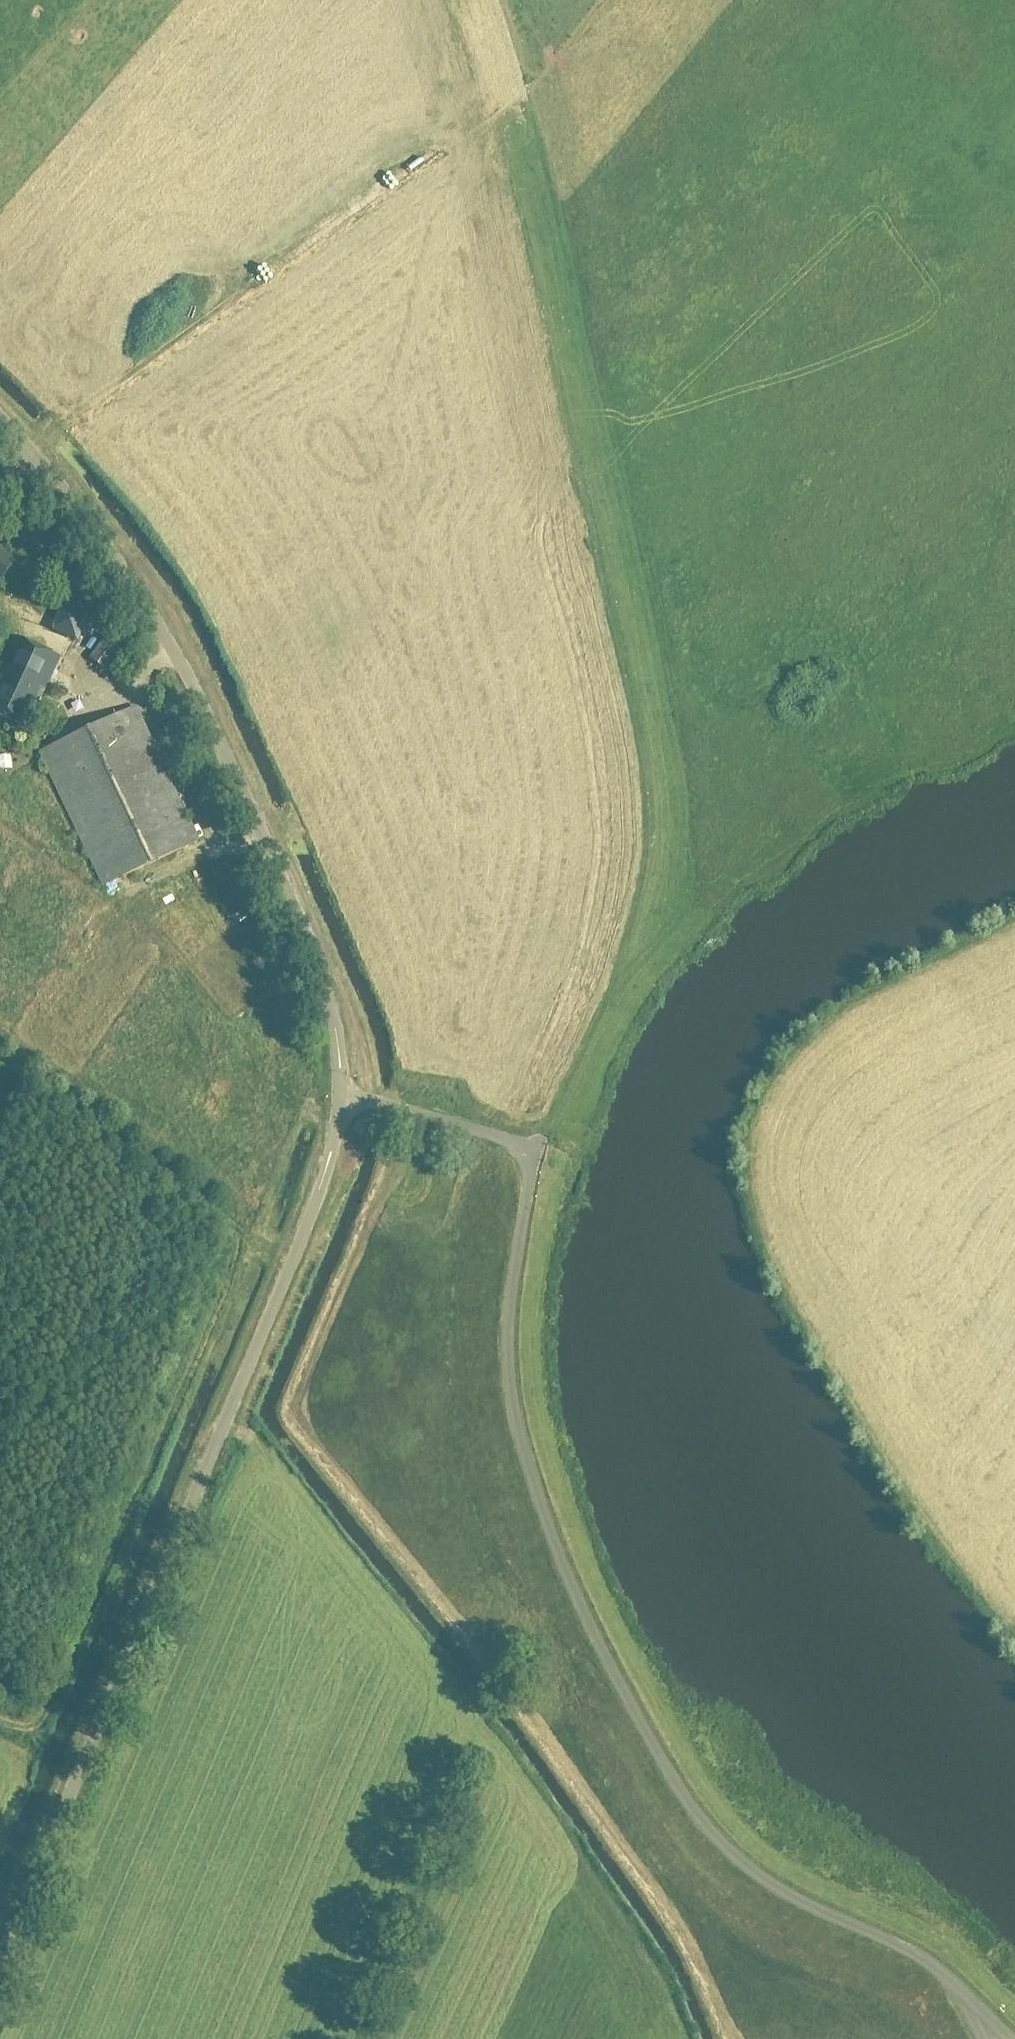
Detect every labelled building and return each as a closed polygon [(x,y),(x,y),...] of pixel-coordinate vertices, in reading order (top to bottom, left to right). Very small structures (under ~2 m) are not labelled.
[(18,556),(0,544),(0,582),(18,556)] [(77,640),(91,613),(62,600),(49,627),(77,640)] [(115,676),(137,647),(111,628),(89,656),(115,676)] [(60,655),(16,635),(0,669),(0,714),(27,727),(60,655)] [(104,884),(199,839),(135,706),(40,751),(104,884)]
